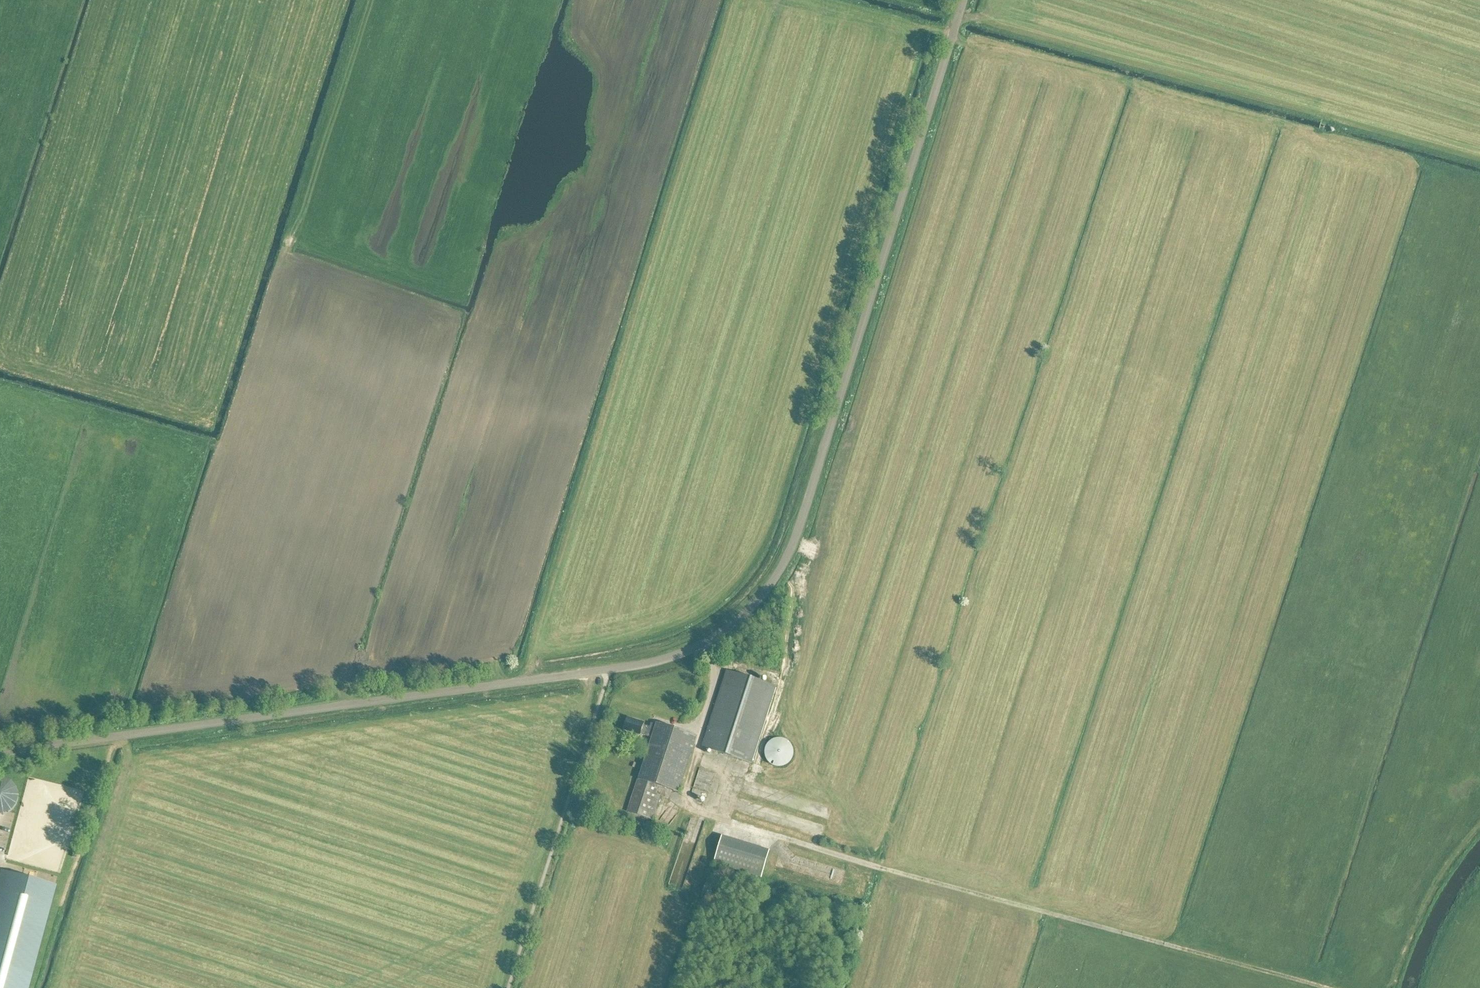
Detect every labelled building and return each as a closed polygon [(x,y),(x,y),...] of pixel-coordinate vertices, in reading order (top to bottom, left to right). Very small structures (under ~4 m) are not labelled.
[(752,764),(776,687),(726,671),(702,748),(752,764)] [(628,719),(624,731),(640,736),(640,735),(652,739),(628,813),(652,821),(660,796),(655,794),(658,786),(678,793),(697,737),(657,724),(656,726),(650,724),(649,728),(643,726),(643,724),(628,719)] [(779,768),(784,767),(788,765),(792,761),(794,756),(794,751),(793,747),(790,743),(787,740),(782,739),(776,739),(772,740),(768,743),(766,747),(765,751),(765,756),(767,761),(771,765),(775,767),(779,768)] [(20,785),(1,781),(0,786),(0,808),(8,811),(10,801),(15,802),(20,785)] [(762,879),(770,851),(722,837),(714,864),(762,879)] [(679,875),(688,877),(693,849),(681,847),(674,880),(678,881),(679,875)] [(53,890),(42,887),(43,883),(33,881),(22,878),(13,875),(12,878),(1,875),(0,878),(0,987),(27,987),(53,890)]
